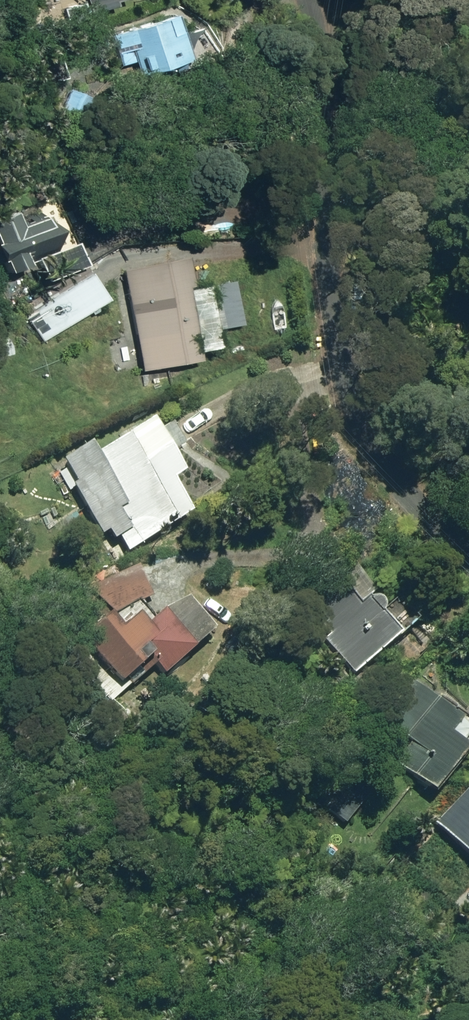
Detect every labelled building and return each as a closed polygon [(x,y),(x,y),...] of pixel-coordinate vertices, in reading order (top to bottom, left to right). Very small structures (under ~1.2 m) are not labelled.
[(95,13),(125,3),(124,0),(90,0),(95,13)] [(137,61),(142,76),(197,60),(184,12),(112,32),(122,66),(137,61)] [(64,109),(90,121),(100,97),(74,86),(64,109)] [(13,269),(35,261),(33,256),(72,240),(52,192),(0,211),(0,237),(13,269)] [(127,270),(143,358),(205,347),(194,281),(159,287),(154,264),(127,270)] [(28,311),(46,339),(113,298),(96,269),(28,311)] [(124,537),(132,551),(201,512),(182,479),(192,474),(162,421),(104,454),(98,444),(68,461),(80,482),(76,484),(106,534),(112,530),(118,540),(124,537)] [(93,587),(108,619),(116,616),(119,614),(119,615),(158,596),(143,564),(93,587)] [(310,615),(360,676),(410,635),(391,614),(392,613),(393,611),(393,610),(394,607),(393,606),(393,604),(392,603),(391,601),(390,601),(388,600),(386,599),(384,599),(383,599),(381,599),(380,599),(378,600),(376,598),(368,606),(348,584),(310,615)] [(90,637),(130,684),(159,660),(170,674),(222,630),(192,594),(155,625),(147,615),(131,628),(119,615),(119,614),(116,616),(90,637)] [(442,795),(468,762),(468,741),(460,734),(468,723),(468,718),(445,699),(442,701),(416,679),(369,735),(442,795)] [(442,821),(468,846),(468,793),(442,821)]
